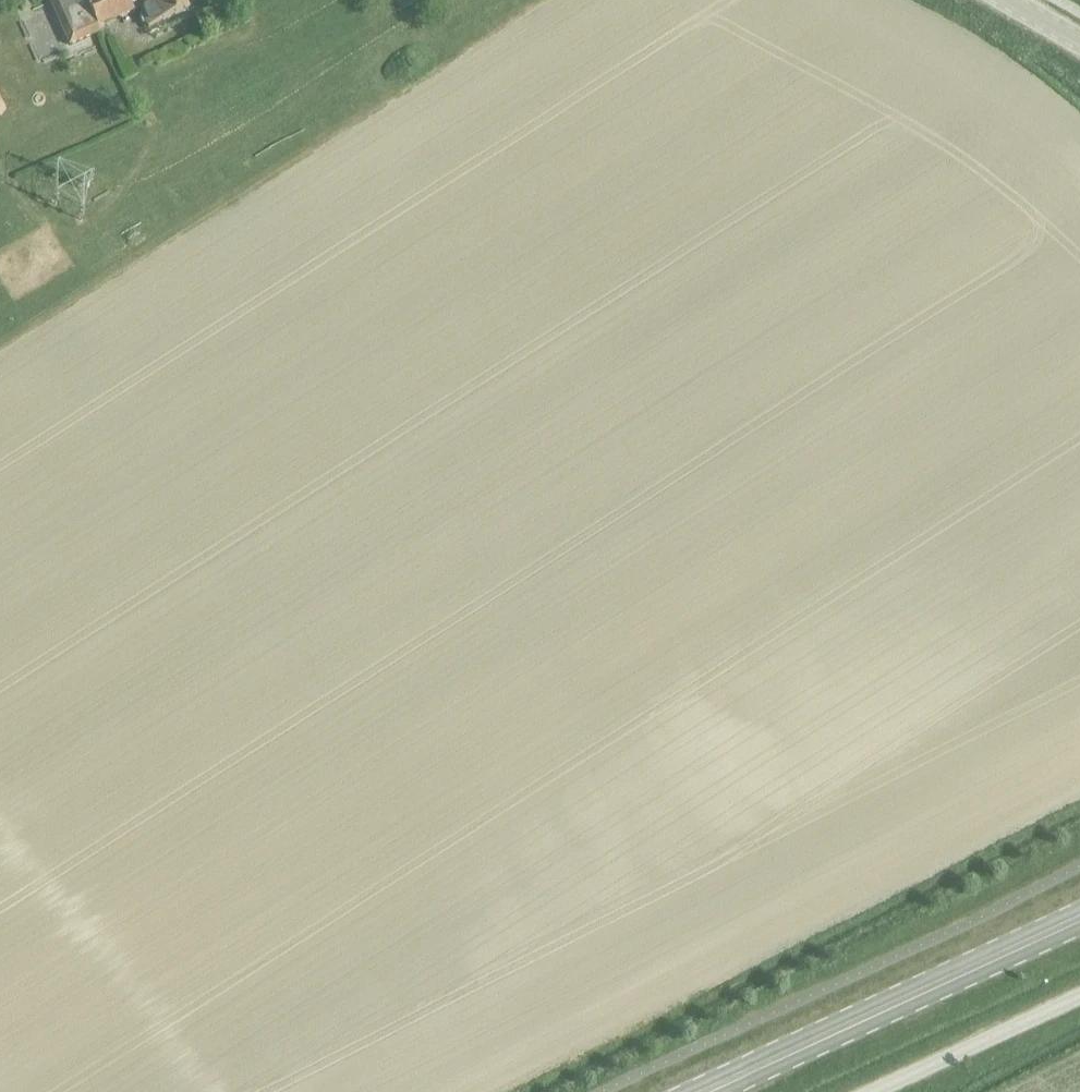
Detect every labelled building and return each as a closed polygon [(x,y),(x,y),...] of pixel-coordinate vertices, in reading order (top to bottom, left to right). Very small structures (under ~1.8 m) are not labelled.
[(182,0),(48,0),(69,47),(100,33),(98,29),(139,10),(148,29),(188,12),(182,0)]
